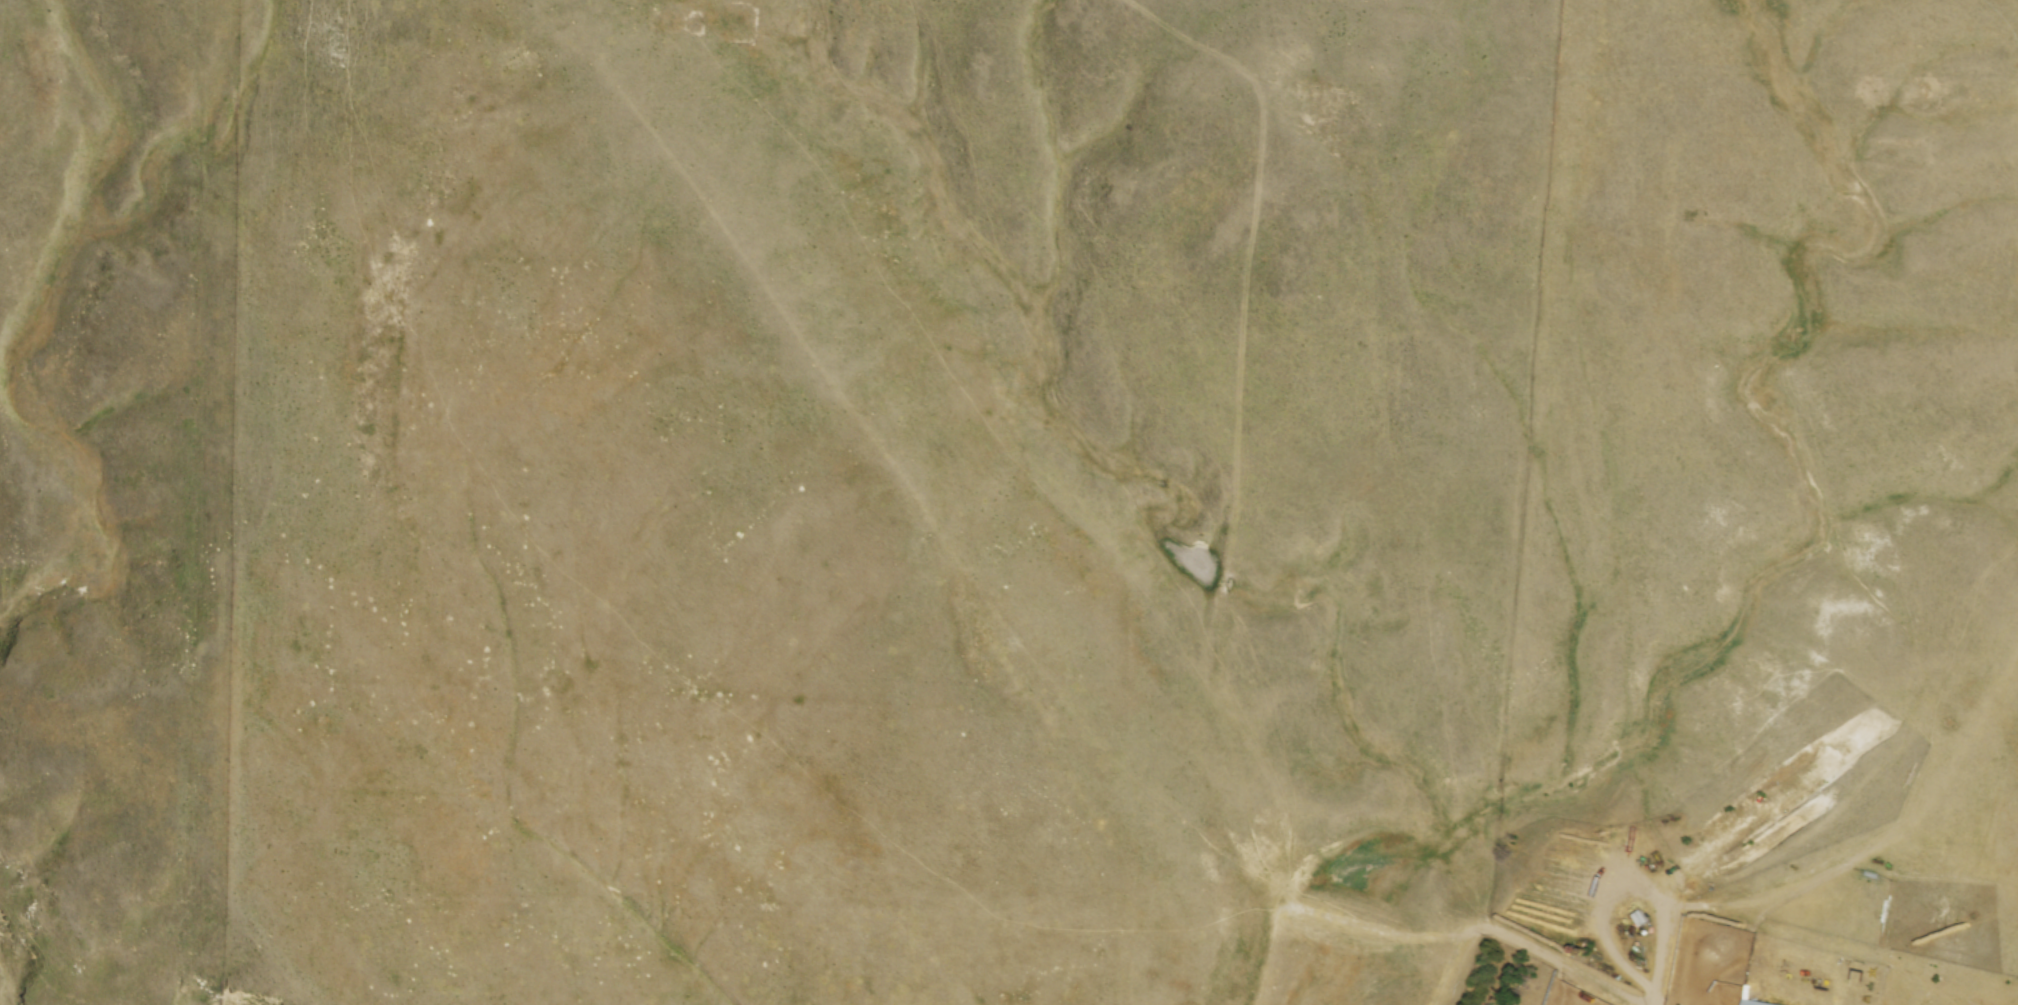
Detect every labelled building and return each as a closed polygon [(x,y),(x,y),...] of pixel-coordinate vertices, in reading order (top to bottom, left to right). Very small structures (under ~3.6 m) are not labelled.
[(1744,996),(1798,1004),(1743,1004),(1744,996)]
